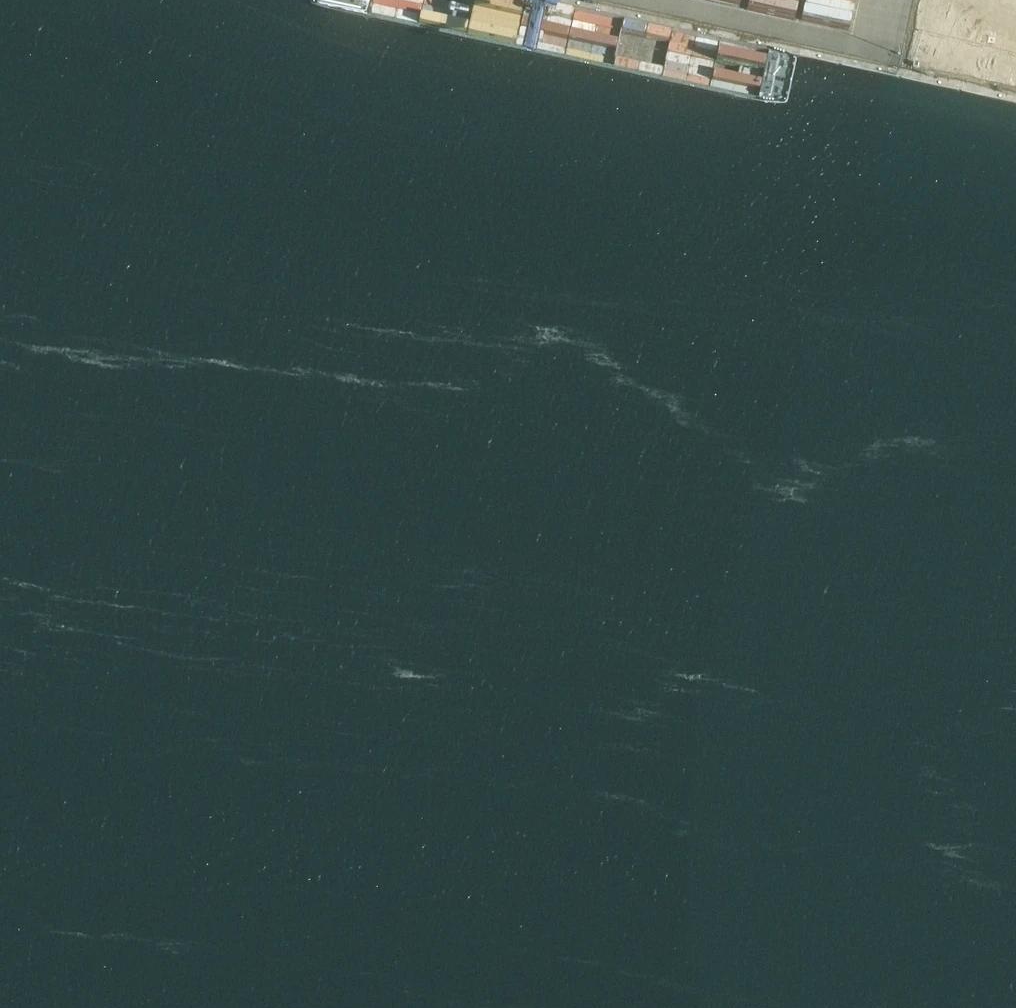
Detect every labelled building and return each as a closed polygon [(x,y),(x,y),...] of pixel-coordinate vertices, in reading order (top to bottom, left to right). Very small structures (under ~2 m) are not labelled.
[(907,13),(910,0),(884,0),(882,7),(907,13)]
